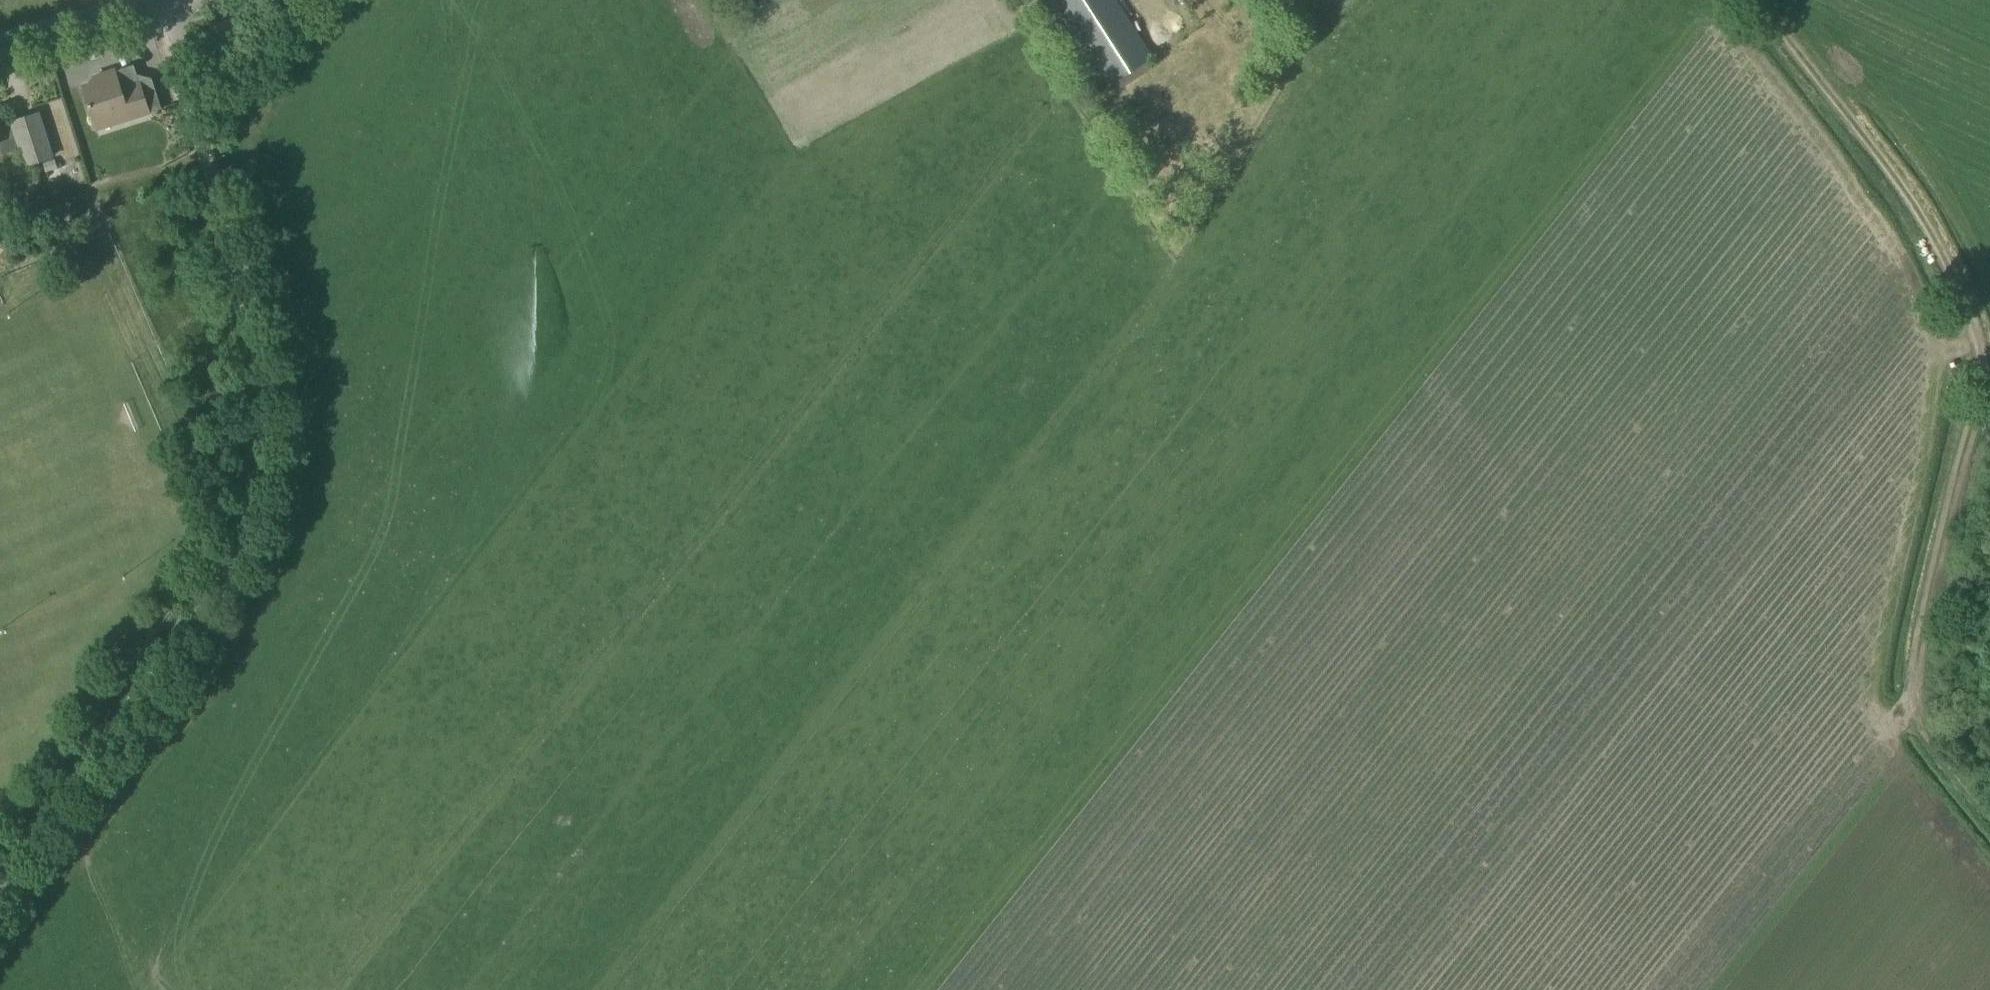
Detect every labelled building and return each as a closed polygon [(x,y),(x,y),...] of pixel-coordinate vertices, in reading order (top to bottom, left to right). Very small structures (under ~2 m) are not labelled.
[(1148,61),(1153,57),(1159,53),(1125,0),(1043,0),(1100,90),(1107,86),(1107,87),(1110,85),(1115,92),(1153,69),(1148,61)] [(140,82),(121,88),(115,70),(93,77),(95,82),(83,86),(97,129),(149,112),(140,82)] [(21,150),(25,165),(52,157),(38,113),(12,121),(12,122),(0,126),(0,148),(3,156),(21,150)]
